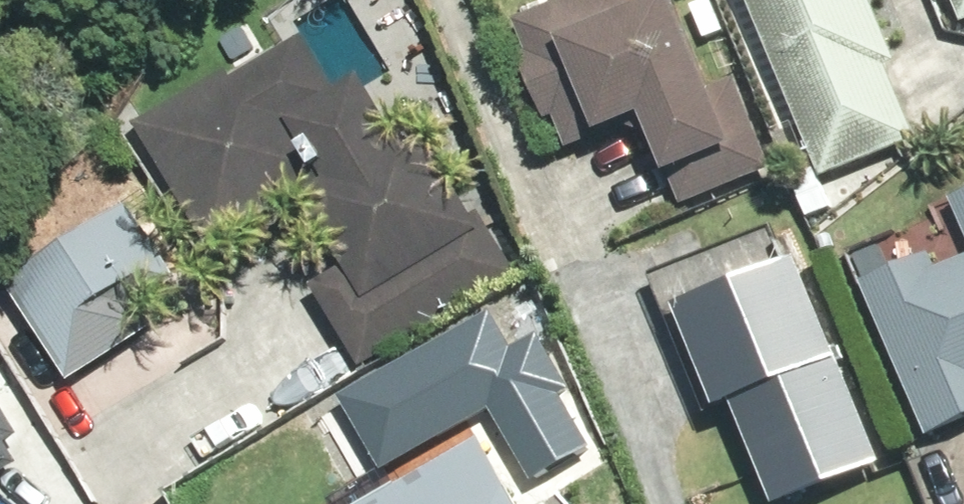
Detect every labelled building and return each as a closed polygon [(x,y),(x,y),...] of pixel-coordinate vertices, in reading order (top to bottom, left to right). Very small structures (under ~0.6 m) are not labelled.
[(670,5),(668,0),(586,0),(540,18),(559,65),(541,72),(577,162),(671,124),(704,207),(785,174),(749,84),(739,87),(705,0),(682,0),(670,5)] [(839,177),(917,147),(938,138),(883,0),(769,0),(839,177)] [(423,127),(396,76),(353,99),(319,35),(152,125),(217,248),(296,206),(282,179),(326,155),(384,262),(331,290),(375,374),(531,291),(439,119),(423,127)] [(149,215),(28,290),(87,386),(208,311),(149,215)] [(709,308),(789,503),(815,503),(907,466),(823,261),(709,308)] [(952,262),(886,288),(947,438),(963,431),(963,271),(957,274),(952,262)] [(356,397),(392,461),(495,403),(535,473),(595,440),(567,389),(575,384),(543,329),(511,346),(496,318),(356,397)] [(18,461),(4,440),(21,429),(0,397),(0,472),(18,461)] [(499,439),(385,503),(536,503),(499,439)]
